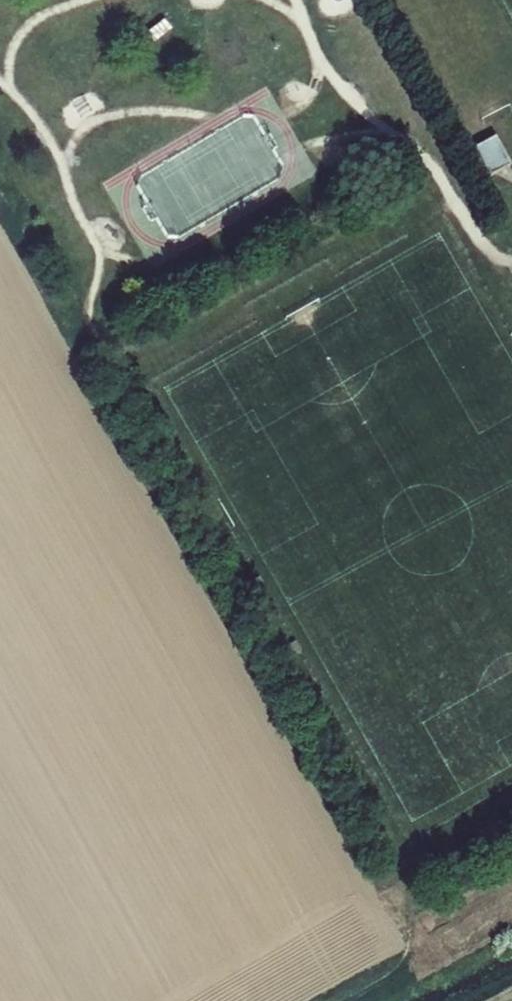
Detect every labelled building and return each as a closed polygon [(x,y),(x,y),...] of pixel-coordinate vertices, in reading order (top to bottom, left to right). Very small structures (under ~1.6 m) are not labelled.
[(511,166),(496,137),(476,148),(491,177),(511,166)]
